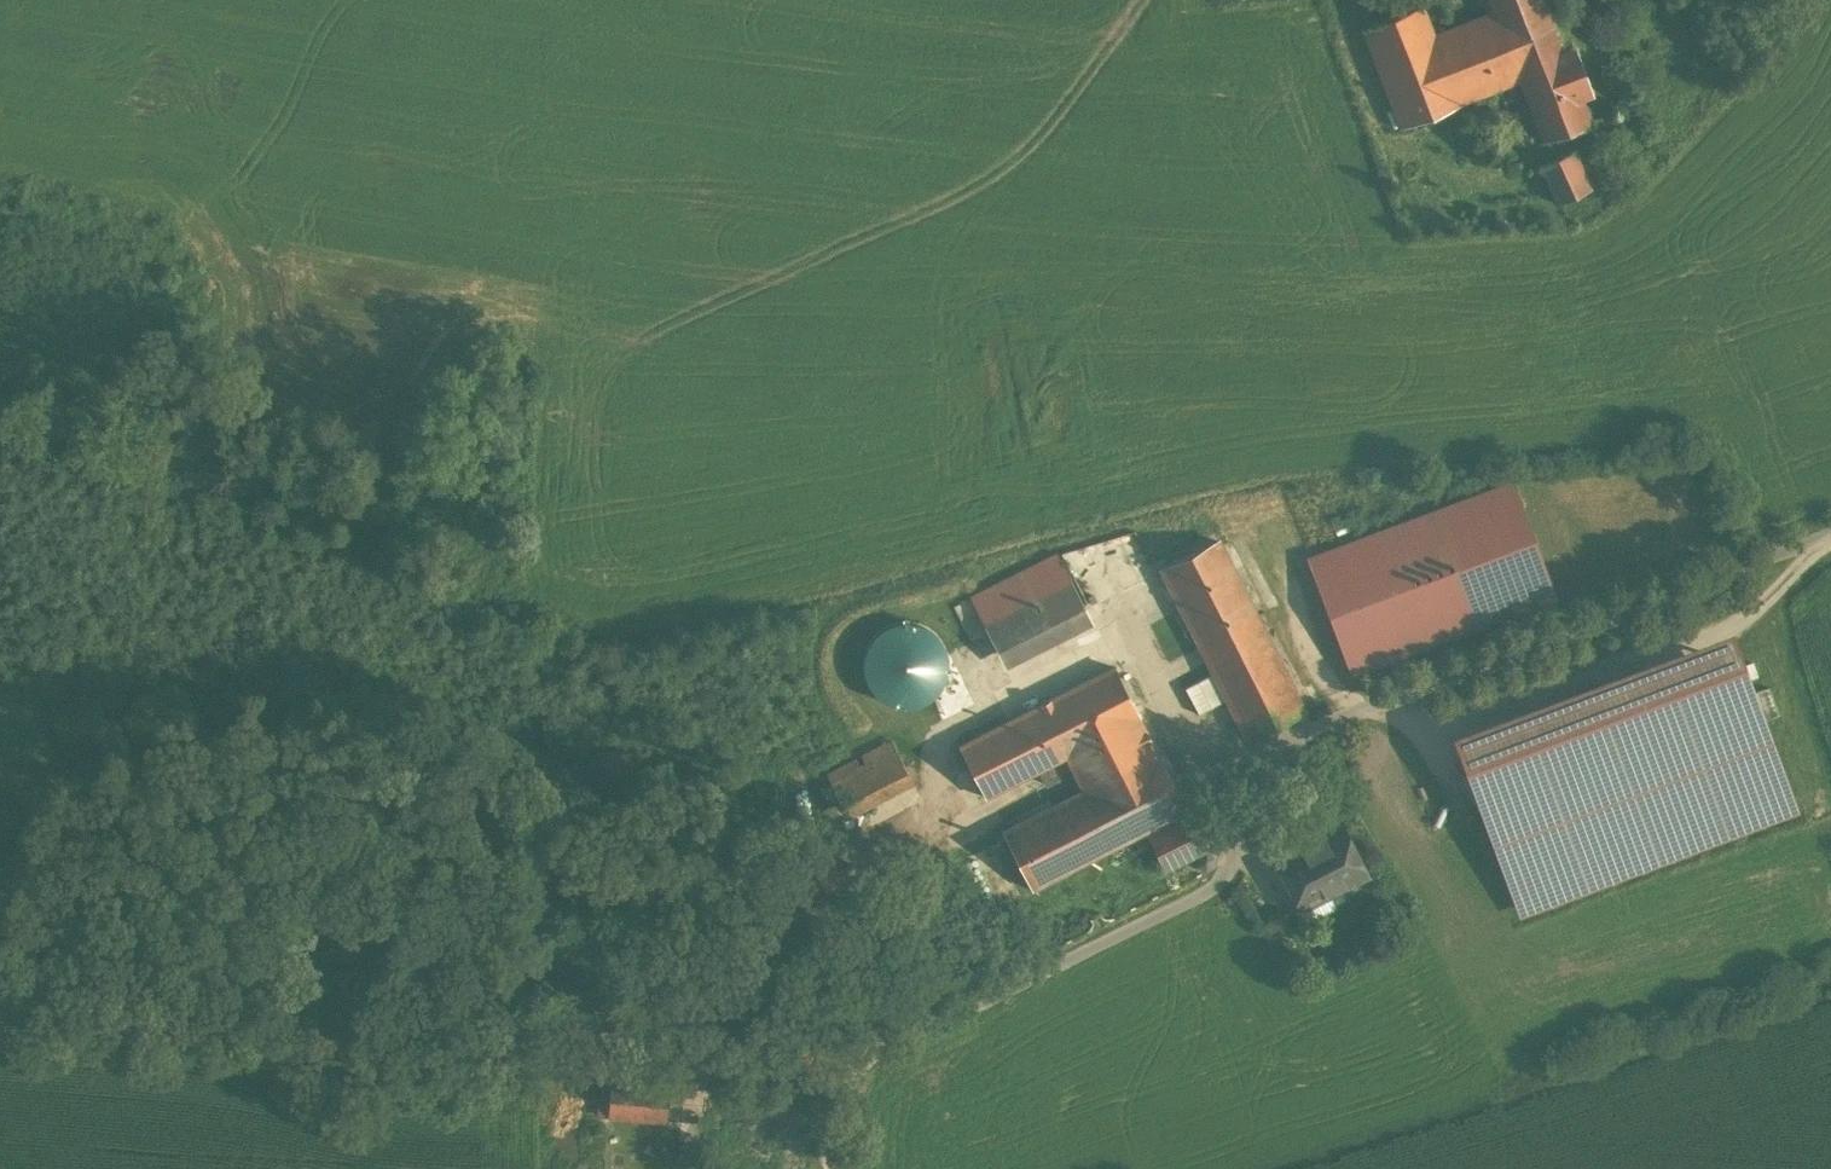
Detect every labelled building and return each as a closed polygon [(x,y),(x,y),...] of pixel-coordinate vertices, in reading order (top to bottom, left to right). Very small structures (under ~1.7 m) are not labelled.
[(1362,28),(1404,129),(1520,84),(1544,143),(1591,121),(1586,102),(1597,97),(1574,36),(1564,41),(1548,0),(1490,0),(1494,11),(1439,30),(1428,4),(1362,28)] [(1574,146),(1538,162),(1555,200),(1592,183),(1574,146)] [(1352,671),(1554,595),(1512,483),(1310,557),(1352,671)] [(1225,539),(1163,570),(1248,738),(1310,707),(1225,539)] [(1056,551),(968,595),(1004,666),(1092,622),(1056,551)] [(1728,632),(1455,733),(1486,817),(1522,914),(1795,812),(1728,632)] [(1066,757),(1083,790),(1157,753),(1114,667),(959,745),(985,797),(1066,757)] [(891,740),(828,773),(849,818),(914,785),(891,740)] [(1157,753),(1083,790),(1002,831),(1031,888),(1185,810),(1157,753)] [(1349,818),(1273,855),(1300,909),(1375,872),(1349,818)] [(671,1086),(606,1080),(603,1113),(668,1120),(671,1086)]
